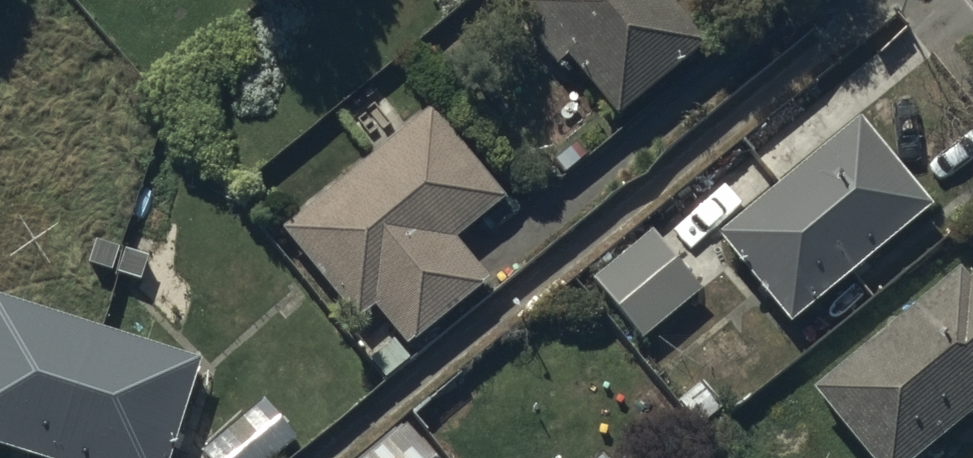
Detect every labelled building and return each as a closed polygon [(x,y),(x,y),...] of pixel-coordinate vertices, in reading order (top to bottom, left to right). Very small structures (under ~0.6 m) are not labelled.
[(516,17),(556,65),(568,55),(618,113),(705,40),(670,0),(536,0),(516,17)] [(499,200),(427,111),(282,229),(359,322),(376,308),(405,344),(485,279),(451,238),(499,200)] [(935,206),(860,115),(716,232),(791,324),(935,206)] [(702,287),(650,231),(585,290),(637,347),(702,287)] [(968,277),(963,271),(813,384),(870,457),(915,457),(972,414),(972,273),(968,277)] [(0,298),(0,445),(40,457),(167,457),(198,360),(0,298)] [(470,364),(411,413),(426,431),(485,382),(470,364)] [(201,452),(206,457),(270,457),(295,436),(263,399),(201,452)] [(404,423),(361,457),(433,457),(404,423)] [(610,440),(588,457),(625,457),(610,440)]
